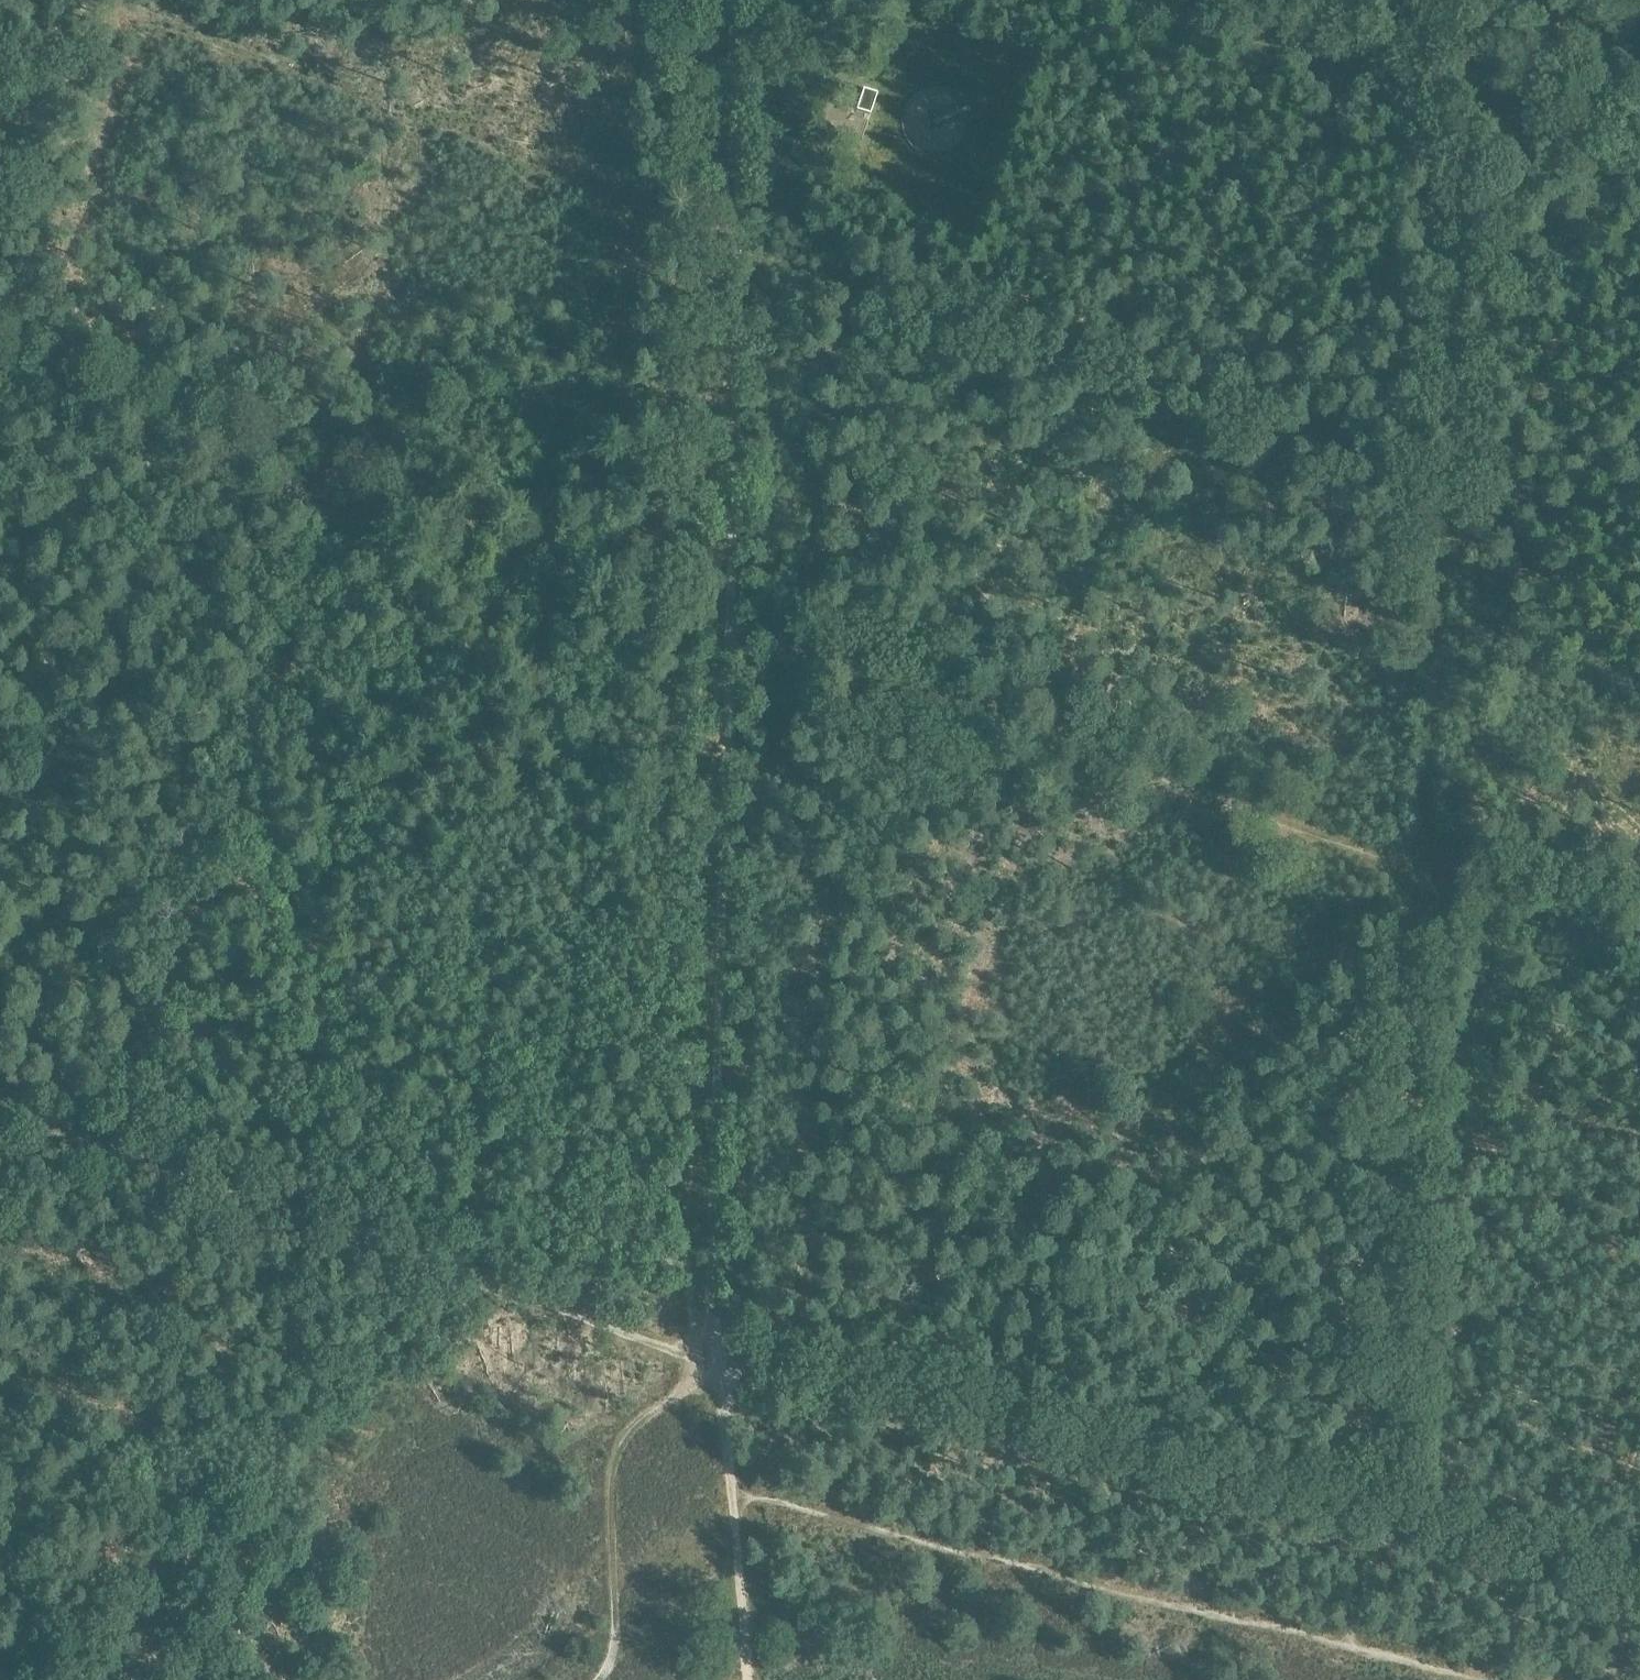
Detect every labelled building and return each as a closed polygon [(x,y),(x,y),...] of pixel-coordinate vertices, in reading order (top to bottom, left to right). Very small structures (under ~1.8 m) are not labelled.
[(871,115),(878,94),(865,90),(858,110),(871,115)]
